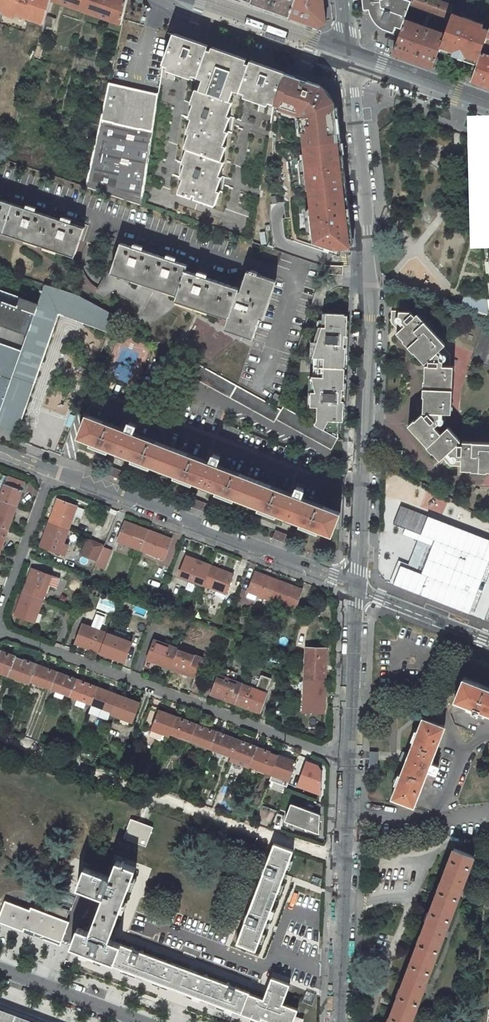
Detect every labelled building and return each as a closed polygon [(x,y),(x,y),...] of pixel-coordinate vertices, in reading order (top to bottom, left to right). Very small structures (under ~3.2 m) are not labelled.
[(5,5),(4,10),(3,13),(16,17),(17,14),(19,10),(31,15),(29,19),(28,22),(43,27),(51,0),(0,0),(0,3),(5,5)] [(127,0),(54,0),(123,24),(124,18),(123,18),(127,0)] [(294,0),(252,0),(251,3),(288,16),(294,0)] [(288,16),(319,27),(326,23),(323,0),(294,0),(288,16)] [(364,9),(369,8),(373,19),(376,23),(384,29),(399,34),(404,19),(409,6),(411,0),(363,0),(364,9)] [(450,20),(451,16),(452,13),(455,6),(438,0),(411,0),(409,6),(450,20)] [(31,15),(19,10),(17,14),(29,19),(31,15)] [(483,47),(488,30),(482,27),(475,25),(473,20),(464,17),(459,19),(451,16),(450,20),(445,33),(440,47),(453,51),(465,56),(478,60),(481,52),(483,47)] [(445,33),(404,19),(399,34),(393,54),(433,67),(439,50),(440,47),(445,33)] [(183,178),(178,192),(192,197),(193,194),(196,195),(194,198),(215,205),(220,191),(217,190),(222,176),(219,175),(224,161),(221,160),(226,146),(223,145),(228,131),(225,130),(230,116),(227,115),(232,101),(229,101),(233,90),(239,92),(240,91),(245,93),(244,96),(268,105),(269,101),(274,103),(285,73),(174,34),(163,64),(168,66),(167,69),(191,78),(192,75),(197,76),(197,77),(203,80),(199,90),(196,89),(191,103),(194,104),(189,118),(192,119),(187,133),(190,134),(185,147),(188,148),(183,163),(185,164),(181,177),(183,178)] [(470,81),(488,88),(488,55),(481,52),(478,60),(477,63),(470,81)] [(320,85),(285,73),(274,103),(301,113),(302,116),(299,119),(301,131),(306,131),(307,144),(312,144),(313,154),(303,155),(307,190),(317,189),(318,199),(314,199),(315,213),(310,214),(314,242),(324,246),(324,249),(334,252),(333,245),(339,244),(339,246),(351,244),(335,105),(320,85)] [(85,187),(141,205),(158,94),(110,83),(109,83),(85,187)] [(471,137),(480,204),(484,203),(485,210),(488,210),(488,138),(471,137)] [(76,254),(85,228),(71,223),(72,220),(63,217),(62,220),(35,211),(36,208),(27,205),(26,208),(0,199),(0,228),(76,254)] [(76,254),(0,228),(0,232),(75,257),(76,254)] [(238,290),(239,288),(186,270),(188,265),(175,261),(176,257),(167,254),(166,258),(142,249),(143,246),(134,243),(133,246),(121,242),(111,269),(178,292),(177,295),(176,297),(229,315),(228,318),(225,326),(243,332),(242,335),(253,339),(260,318),(273,279),(258,274),(258,272),(251,269),(250,271),(247,270),(240,291),(238,290)] [(323,265),(320,274),(340,275),(341,266),(323,265)] [(177,295),(178,292),(111,269),(110,273),(177,295)] [(276,280),(273,279),(260,318),(263,319),(276,280)] [(27,334),(22,350),(0,343),(0,427),(16,433),(59,313),(109,332),(116,315),(78,295),(45,284),(38,304),(21,298),(0,291),(0,324),(27,334)] [(456,290),(452,303),(462,306),(466,293),(456,290)] [(466,293),(462,306),(488,316),(488,310),(488,301),(466,293)] [(228,318),(229,315),(176,297),(175,300),(228,318)] [(415,420),(417,422),(411,428),(427,446),(430,444),(435,449),(432,452),(440,459),(442,457),(449,465),(460,466),(460,469),(471,470),(471,466),(487,467),(486,470),(488,470),(488,442),(462,441),(462,444),(457,444),(461,440),(448,426),(440,433),(437,429),(445,422),(445,412),(451,413),(453,366),(450,366),(451,355),(443,346),(445,344),(417,314),(415,316),(411,312),(392,311),(391,322),(399,330),(396,332),(404,341),(406,338),(416,349),(414,352),(424,363),(428,360),(428,365),(425,365),(424,381),(428,381),(427,396),(424,396),(423,412),(428,412),(424,415),(422,413),(415,420)] [(317,419),(315,424),(338,437),(339,421),(339,413),(344,414),(345,406),(342,406),(343,383),(346,383),(347,353),(344,353),(345,330),(348,330),(348,320),(347,320),(344,320),(345,315),(345,314),(323,313),(322,320),(322,327),(319,327),(315,338),(315,342),(315,348),(311,348),(310,357),(324,358),(323,377),(309,376),(308,406),(318,406),(317,419)] [(242,335),(243,332),(225,326),(224,329),(242,335)] [(414,352),(416,349),(406,338),(404,341),(403,341),(413,352),(414,352)] [(283,407),(281,410),(192,361),(185,373),(274,422),(276,419),(331,449),(338,437),(315,424),(283,407)] [(282,397),(275,393),(271,402),(279,406),(282,397)] [(319,529),(332,534),(340,513),(301,497),(304,489),(297,486),(294,495),(217,465),(221,457),(213,454),(210,462),(133,433),(137,424),(129,421),(126,430),(87,415),(79,436),(92,441),(91,444),(109,451),(110,448),(133,457),(132,460),(150,467),(151,464),(175,473),(174,476),(192,483),(194,480),(217,490),(216,492),(234,499),(235,496),(259,506),(258,509),(276,516),(278,513),(301,522),(300,525),(318,532),(319,529)] [(112,415),(109,422),(117,425),(120,418),(112,415)] [(414,419),(408,425),(411,428),(417,422),(415,420),(414,419)] [(432,452),(435,449),(430,444),(427,446),(427,447),(432,452)] [(118,472),(115,471),(113,477),(125,481),(128,475),(128,473),(119,470),(118,472)] [(17,506),(22,491),(25,492),(27,485),(25,484),(25,483),(7,476),(0,497),(0,499),(17,506)] [(288,490),(291,481),(279,477),(276,486),(288,490)] [(8,529),(17,506),(0,499),(0,526),(8,529)] [(77,506),(58,499),(49,523),(68,530),(77,506)] [(202,504),(199,503),(197,509),(209,514),(211,508),(212,505),(203,502),(202,504)] [(488,567),(488,538),(400,504),(392,523),(406,529),(404,534),(418,540),(408,565),(397,561),(389,583),(471,615),(488,567)] [(148,530),(125,521),(118,540),(141,549),(148,530)] [(63,544),(68,530),(49,523),(40,546),(64,555),(67,546),(63,544)] [(8,529),(0,526),(0,550),(8,529)] [(172,539),(148,530),(141,549),(164,558),(172,539)] [(278,540),(290,545),(293,537),(284,533),(283,535),(280,534),(278,540)] [(103,547),(105,545),(88,538),(81,554),(97,561),(103,547)] [(112,551),(103,547),(97,561),(95,565),(105,569),(112,551)] [(210,565),(187,556),(179,575),(203,584),(210,565)] [(233,574),(210,565),(203,584),(216,590),(225,593),(226,593),(233,574)] [(32,568),(24,592),(43,599),(51,575),(32,568)] [(279,581),(255,572),(248,591),(249,591),(258,595),(271,600),(279,581)] [(302,590),(279,581),(271,600),(295,609),(302,590)] [(224,598),(225,593),(216,590),(214,594),(224,598)] [(256,600),(258,595),(249,591),(247,597),(256,600)] [(24,592),(15,615),(34,622),(43,599),(24,592)] [(94,623),(92,628),(101,631),(102,626),(94,623)] [(76,643),(100,653),(107,633),(101,631),(92,628),(83,624),(76,643)] [(116,631),(115,636),(123,639),(125,635),(116,631)] [(100,653),(125,662),(132,643),(123,639),(115,636),(107,633),(100,653)] [(449,645),(448,647),(457,651),(458,648),(460,643),(448,638),(446,644),(449,645)] [(154,640),(147,659),(171,668),(178,649),(154,640)] [(326,648),(306,647),(304,680),(325,680),(326,648)] [(203,658),(178,649),(171,668),(196,678),(203,658)] [(9,675),(16,656),(2,651),(0,656),(0,671),(9,675)] [(30,683),(31,680),(37,664),(16,656),(9,675),(30,683)] [(31,680),(52,688),(58,672),(37,664),(31,680)] [(64,693),(72,696),(78,680),(58,672),(52,688),(58,690),(64,693)] [(261,674),(255,689),(266,693),(271,680),(265,680),(265,676),(261,674)] [(211,694),(235,703),(243,684),(218,675),(211,694)] [(463,678),(455,699),(468,704),(466,707),(485,714),(486,711),(488,712),(488,688),(463,678)] [(72,696),(92,703),(98,687),(78,680),(72,696)] [(324,713),(325,680),(304,680),(303,712),(324,713)] [(243,684),(235,703),(260,713),(267,693),(266,693),(255,689),(243,684)] [(92,703),(112,711),(118,695),(98,687),(92,703)] [(111,713),(133,721),(140,703),(118,695),(112,711),(111,713)] [(170,735),(170,733),(176,717),(159,710),(152,729),(163,733),(170,735)] [(170,733),(191,740),(197,725),(176,717),(170,733)] [(392,798),(414,806),(428,770),(436,773),(439,766),(430,763),(444,727),(422,718),(418,731),(414,742),(401,775),(397,785),(392,798)] [(191,740),(211,748),(217,732),(197,725),(191,740)] [(161,740),(163,733),(152,729),(150,734),(151,736),(161,740)] [(211,748),(231,755),(237,740),(217,732),(211,748)] [(231,755),(251,763),(257,747),(237,740),(231,755)] [(272,773),(278,755),(257,747),(251,763),(250,765),(272,773)] [(289,780),(296,762),(278,755),(272,773),(269,780),(286,787),(289,780)] [(369,770),(378,770),(378,760),(376,760),(376,757),(369,757),(369,770)] [(318,766),(307,762),(298,785),(319,794),(321,770),(318,766)] [(284,821),(318,834),(320,815),(291,804),(284,821)] [(145,846),(153,827),(131,819),(124,838),(145,846)] [(366,843),(378,844),(379,832),(367,831),(366,843)] [(236,943),(255,950),(293,850),(274,843),(258,884),(236,943)] [(422,993),(420,992),(425,981),(426,981),(442,940),(440,940),(445,928),(446,929),(462,888),(460,887),(465,876),(466,876),(474,855),(454,848),(450,858),(452,859),(448,868),(446,868),(441,881),(443,882),(440,891),(438,890),(430,911),(432,912),(428,921),(426,920),(421,934),(423,935),(420,944),(418,943),(410,964),(412,965),(408,974),(406,973),(401,986),(403,987),(400,996),(398,996),(390,1016),(392,1017),(390,1021),(411,1021),(422,993)] [(88,956),(95,958),(96,955),(113,962),(121,944),(109,939),(136,867),(133,867),(137,858),(122,853),(119,861),(117,860),(110,877),(84,867),(77,887),(103,897),(90,932),(77,927),(71,946),(89,953),(88,956)] [(61,942),(68,924),(69,922),(66,920),(69,910),(47,902),(44,912),(31,907),(30,910),(5,901),(0,914),(0,922),(24,931),(35,935),(60,945),(61,942)] [(61,942),(71,946),(77,927),(68,924),(61,942)] [(112,964),(261,1020),(262,1017),(275,1021),(293,1021),(295,1016),(298,1009),(282,1003),(289,984),(271,977),(263,998),(249,993),(249,992),(121,944),(113,962),(112,964)] [(9,1021),(10,1019),(1,1015),(2,1014),(0,1014),(0,1021),(10,1021),(9,1021)]
